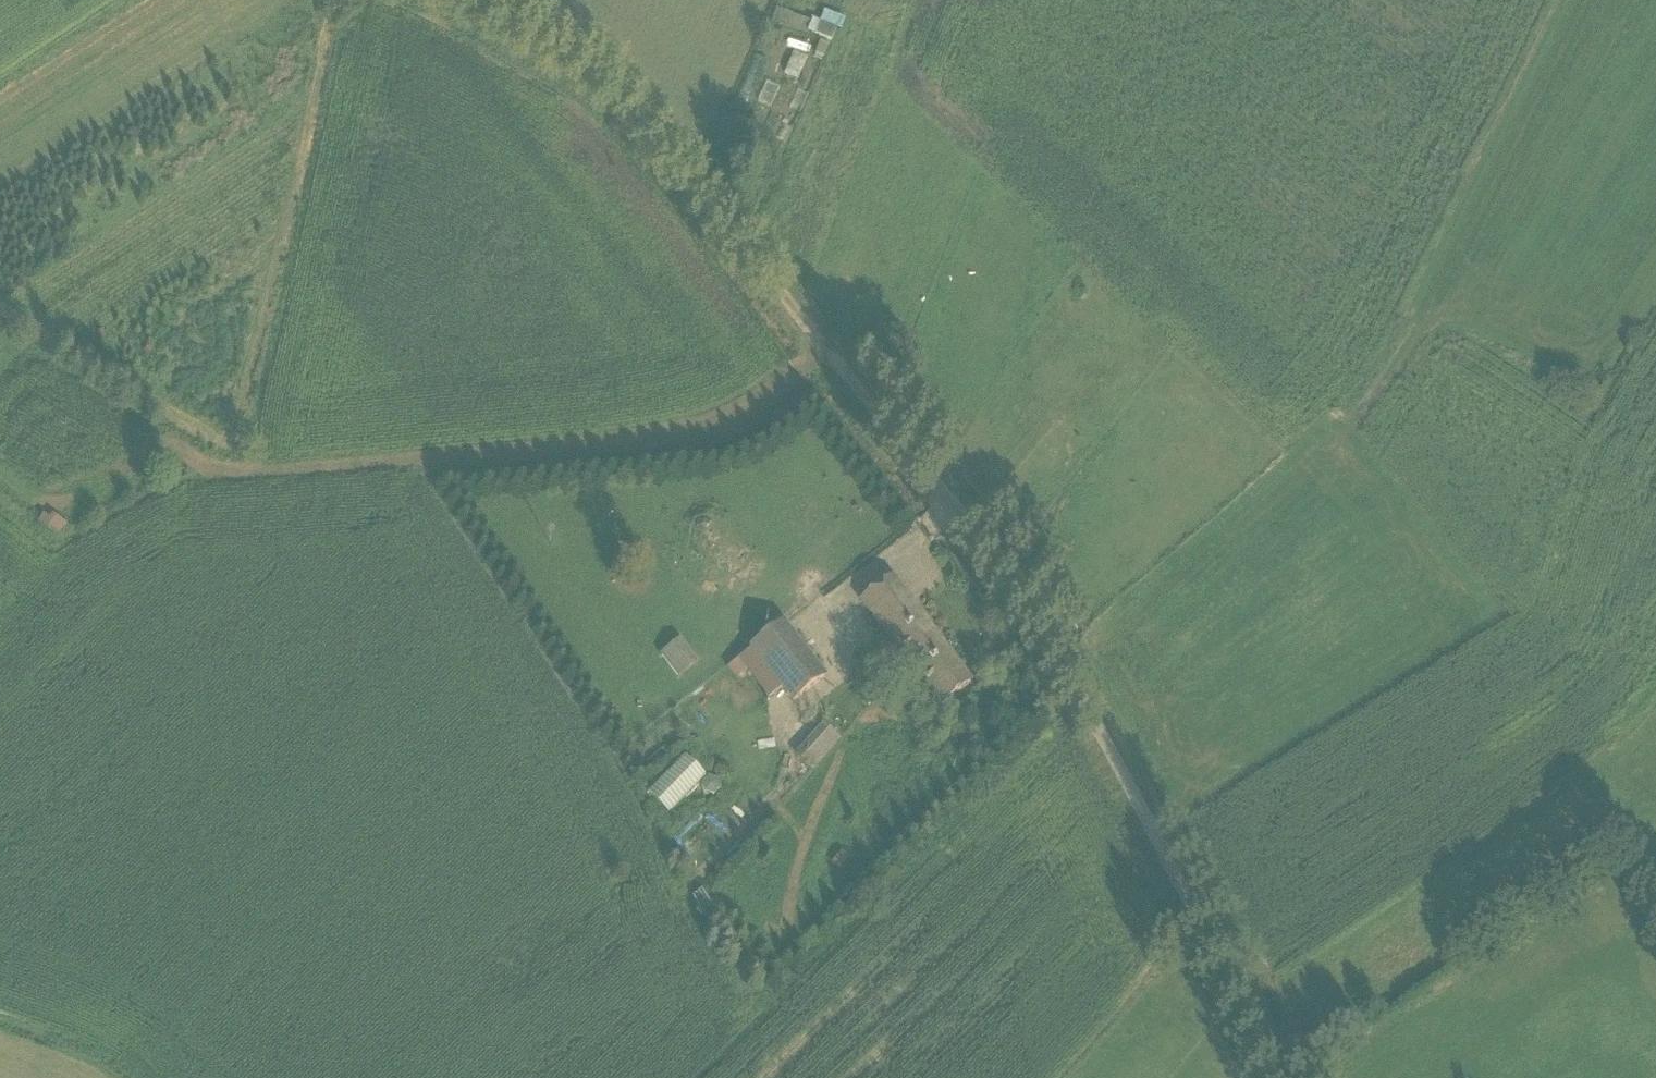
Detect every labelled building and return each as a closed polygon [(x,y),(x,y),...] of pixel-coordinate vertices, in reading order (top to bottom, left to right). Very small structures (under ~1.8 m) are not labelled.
[(777,8),(772,22),(801,34),(806,20),(777,8)] [(812,20),(807,33),(830,42),(835,29),(812,20)] [(819,42),(815,54),(823,58),(828,46),(819,42)] [(57,537),(65,523),(43,510),(35,523),(57,537)] [(939,705),(953,695),(970,682),(892,578),(861,601),(939,705)] [(782,624),(751,649),(782,689),(792,702),(823,677),(793,639),(782,624)] [(677,637),(657,654),(676,676),(696,660),(677,637)] [(821,722),(794,752),(812,768),(840,739),(821,722)] [(667,815),(704,776),(682,754),(644,793),(667,815)]
